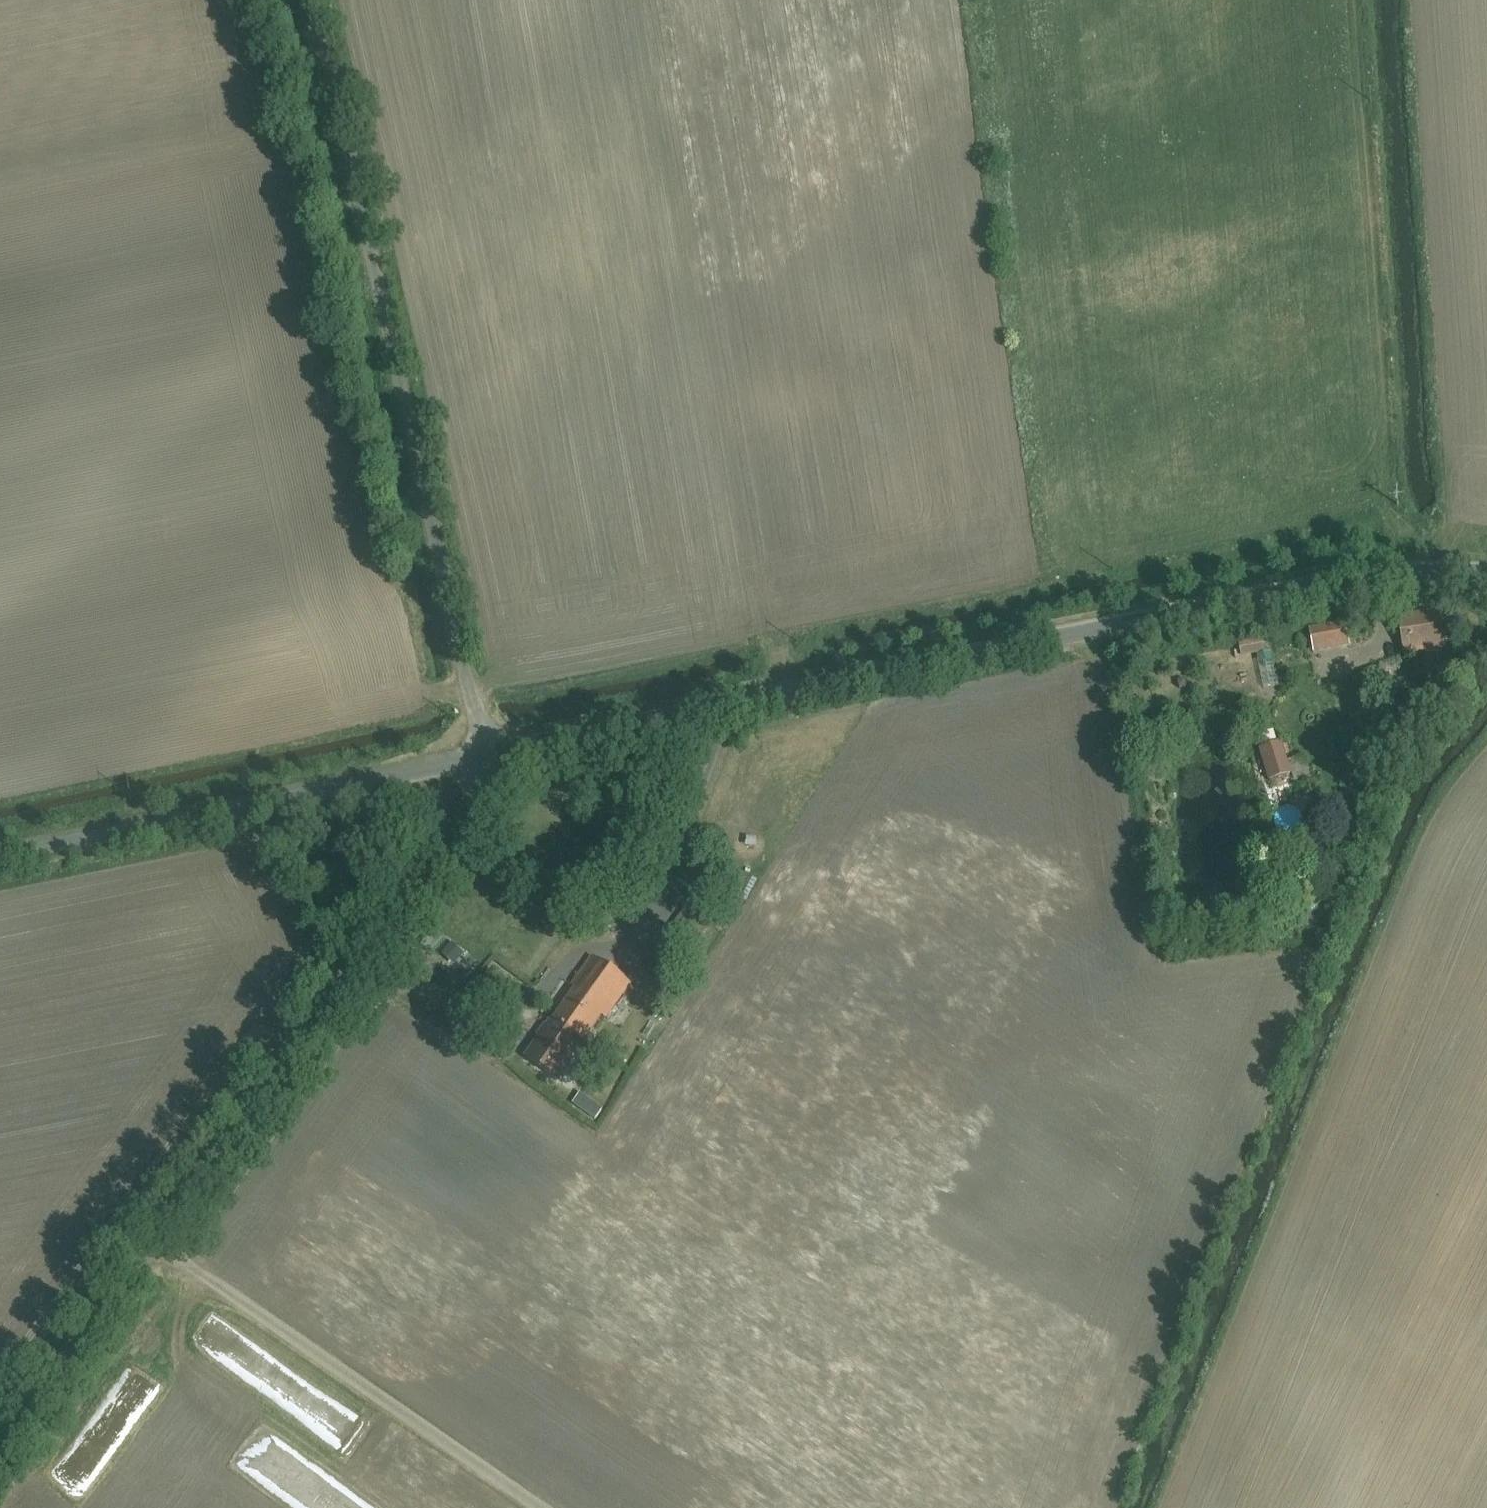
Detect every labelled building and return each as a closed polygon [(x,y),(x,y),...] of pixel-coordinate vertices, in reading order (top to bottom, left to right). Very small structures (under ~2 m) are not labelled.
[(1397,620),(1400,656),(1442,653),(1440,617),(1397,620)] [(1236,644),(1238,658),(1260,654),(1258,640),(1236,644)] [(1281,745),(1254,752),(1259,771),(1259,772),(1267,799),(1309,788),(1302,760),(1286,764),(1281,745)] [(588,963),(520,1058),(557,1084),(625,989),(588,963)]
